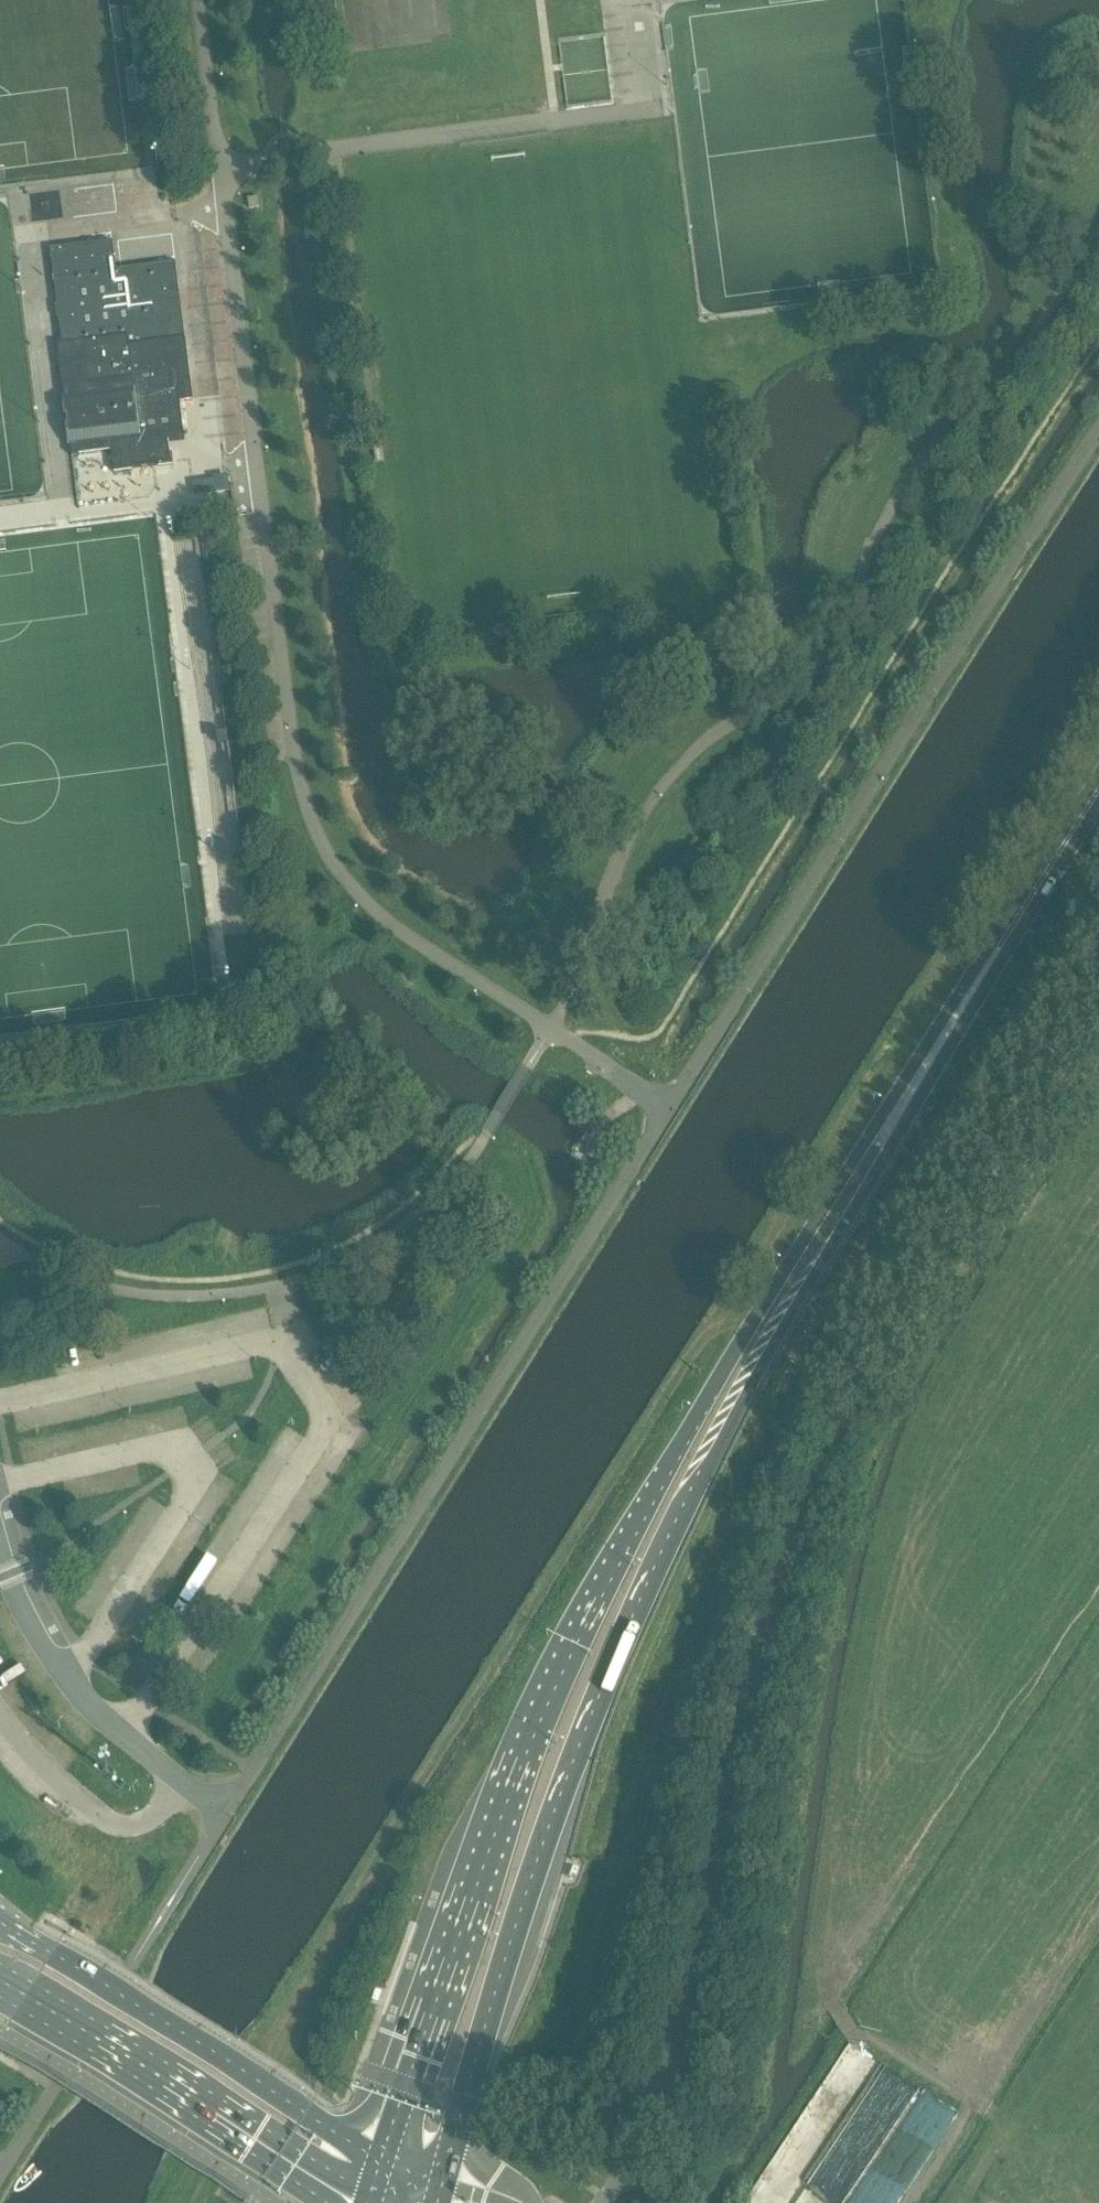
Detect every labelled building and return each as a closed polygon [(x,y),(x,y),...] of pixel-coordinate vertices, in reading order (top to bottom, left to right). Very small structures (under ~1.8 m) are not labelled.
[(179,413),(181,413),(180,404),(188,403),(193,402),(175,263),(116,271),(112,242),(50,250),(62,345),(57,346),(71,457),(111,452),(114,474),(133,472),(132,470),(158,466),(158,469),(174,467),(172,455),(170,455),(167,435),(182,433),(179,413)] [(590,1148),(585,1156),(592,1161),(597,1153),(590,1148)]
